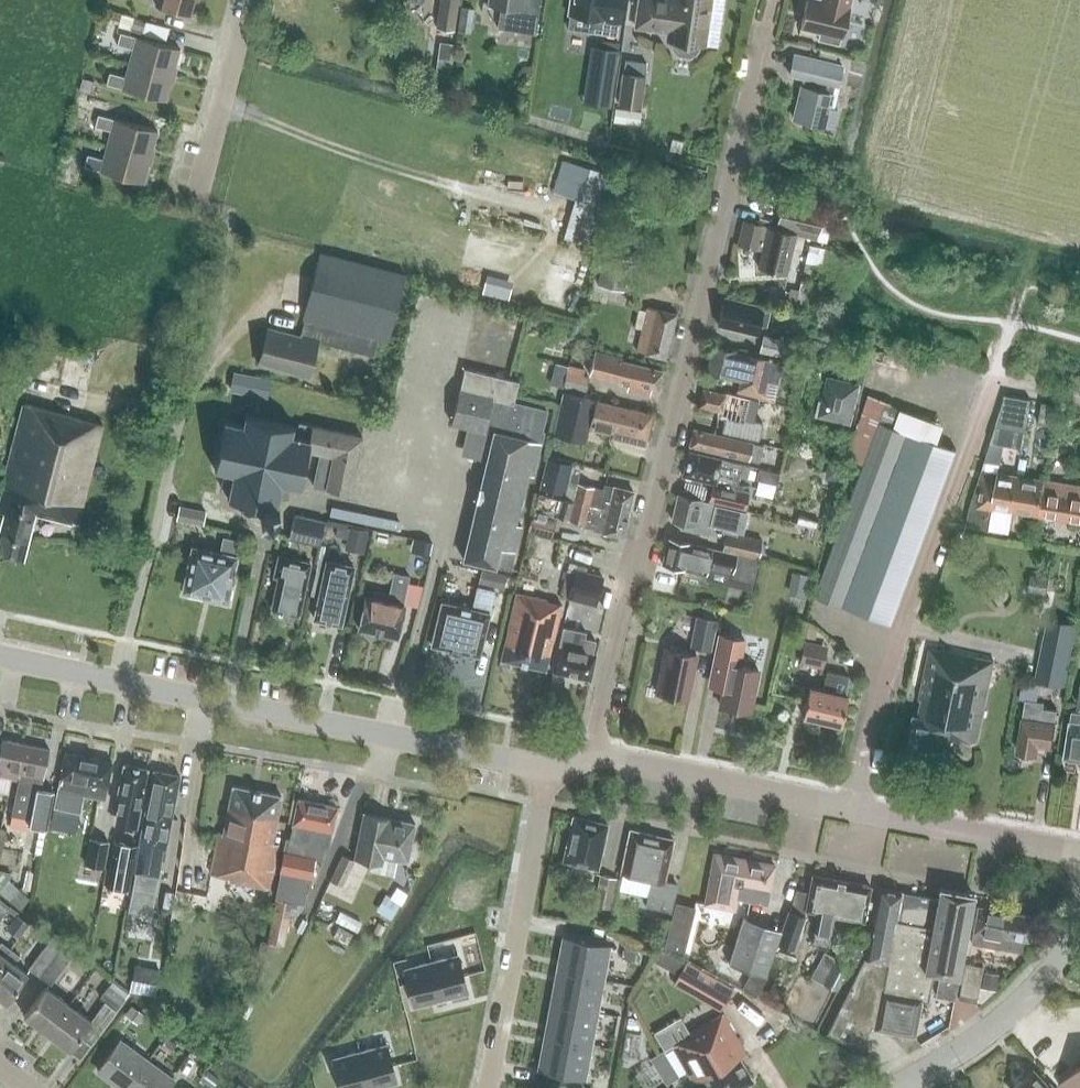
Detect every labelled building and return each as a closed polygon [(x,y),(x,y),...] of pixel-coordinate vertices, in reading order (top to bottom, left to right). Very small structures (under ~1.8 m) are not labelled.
[(155,5),(189,14),(193,0),(157,0),(155,5)] [(435,28),(454,31),(458,0),(439,0),(435,28)] [(540,3),(523,0),(489,0),(488,4),(501,6),(497,28),(535,33),(540,3)] [(624,0),(572,0),(567,29),(618,36),(624,0)] [(711,11),(707,10),(708,0),(675,0),(674,2),(668,1),(668,0),(639,0),(635,26),(670,31),(669,40),(668,42),(671,42),(671,44),(672,47),(673,49),(674,51),(677,54),(679,56),(688,57),(690,56),(692,56),(693,55),(695,53),(697,52),(698,50),(699,49),(700,46),(703,47),(703,45),(702,45),(706,23),(709,23),(711,11)] [(841,36),(842,36),(849,8),(847,8),(849,0),(829,0),(828,3),(816,0),(807,0),(801,26),(819,31),(817,39),(839,45),(841,36)] [(459,19),(472,21),(474,9),(461,6),(459,19)] [(119,20),(121,13),(104,9),(103,15),(119,20)] [(172,74),(179,48),(136,36),(136,37),(120,32),(117,44),(133,49),(129,63),(172,74)] [(592,103),(610,106),(619,43),(601,40),(592,103)] [(449,76),(454,45),(439,43),(435,74),(449,76)] [(837,85),(842,66),(794,54),(789,74),(809,79),(807,87),(800,86),(793,118),(833,127),(837,109),(830,107),(833,93),(830,93),(832,84),(837,85)] [(165,101),(172,74),(129,63),(125,77),(109,72),(106,84),(122,89),(165,101)] [(640,106),(644,76),(623,73),(618,103),(640,106)] [(94,80),(82,77),(78,90),(90,94),(94,80)] [(98,114),(105,116),(109,102),(79,94),(75,108),(98,114)] [(641,112),(615,108),(613,123),(639,127),(641,112)] [(114,119),(105,116),(98,114),(94,126),(111,131),(107,145),(150,157),(157,130),(114,119)] [(682,152),(685,141),(674,139),(671,149),(682,152)] [(143,183),(150,157),(107,145),(103,159),(87,154),(84,166),(100,171),(143,183)] [(596,205),(597,205),(606,174),(561,161),(552,191),(575,198),(596,205)] [(563,237),(595,246),(606,208),(596,205),(575,198),(563,237)] [(815,239),(822,210),(782,201),(777,225),(778,225),(777,229),(769,228),(769,226),(743,220),(737,244),(762,250),(758,266),(786,273),(795,234),(815,239)] [(388,340),(405,275),(319,253),(302,318),(305,319),(300,336),(268,327),(258,364),(308,377),(318,342),(374,357),(379,338),(388,340)] [(623,291),(631,260),(604,254),(597,284),(623,291)] [(746,302),(745,305),(725,300),(726,297),(725,297),(718,324),(756,334),(758,325),(766,327),(770,308),(746,302)] [(665,358),(676,313),(656,308),(656,309),(647,306),(646,311),(638,309),(634,327),(642,329),(637,350),(646,353),(665,358)] [(794,342),(763,334),(758,352),(789,359),(794,342)] [(780,363),(767,359),(713,347),(708,371),(739,378),(735,392),(773,402),(777,386),(775,386),(780,363)] [(657,391),(662,370),(621,361),(622,358),(595,351),(589,374),(629,383),(627,389),(649,394),(650,389),(657,391)] [(546,410),(513,402),(518,380),(464,368),(459,389),(451,423),(469,427),(464,446),(470,455),(487,459),(463,559),(495,567),(511,570),(521,525),(516,523),(528,474),(533,475),(544,432),(541,431),(546,410)] [(589,376),(565,370),(562,385),(585,391),(589,376)] [(266,397),(270,379),(235,372),(231,390),(266,397)] [(817,412),(849,420),(858,385),(830,378),(824,401),(820,400),(817,412)] [(758,439),(763,422),(754,420),(760,399),(726,391),(725,394),(703,389),(699,406),(718,410),(717,417),(740,422),(737,435),(758,439)] [(644,444),(652,413),(563,392),(554,434),(586,442),(589,429),(613,435),(612,436),(644,444)] [(881,421),(893,426),(899,409),(892,403),(886,401),(868,395),(846,457),(865,464),(881,421)] [(1025,432),(1030,400),(1004,395),(995,427),(1025,432)] [(1043,401),(1038,423),(1050,426),(1055,404),(1043,401)] [(102,424),(24,403),(0,496),(0,511),(4,512),(0,529),(0,554),(23,559),(35,513),(77,524),(102,424)] [(349,493),(362,436),(299,423),(298,427),(245,416),(243,424),(225,420),(214,469),(224,471),(221,484),(230,485),(227,498),(238,500),(236,506),(240,511),(261,516),(260,520),(276,523),(279,507),(276,507),(278,496),(287,498),(289,485),(299,487),(307,449),(320,452),(313,486),(349,493)] [(956,449),(893,426),(881,421),(865,464),(815,596),(891,624),(956,449)] [(759,462),(763,445),(694,429),(690,446),(759,462)] [(736,487),(739,474),(749,477),(752,466),(689,451),(683,475),(714,483),(710,500),(745,508),(749,490),(736,487)] [(761,462),(757,474),(777,482),(782,469),(761,462)] [(1015,485),(1017,475),(984,470),(977,512),(969,511),(966,525),(989,529),(993,507),(1013,510),(1017,486),(1015,485)] [(569,480),(544,473),(540,488),(565,495),(569,480)] [(1064,519),(1070,484),(1017,475),(1015,485),(1017,486),(1013,510),(1064,519)] [(628,514),(634,491),(614,486),(614,487),(605,484),(603,492),(593,489),(593,487),(578,483),(574,501),(628,514)] [(1064,519),(1079,522),(1079,486),(1070,484),(1064,519)] [(748,512),(715,504),(716,503),(678,494),(672,520),(681,522),(680,528),(708,535),(709,532),(725,536),(726,532),(736,534),(736,532),(743,533),(748,512)] [(628,514),(574,501),(561,498),(557,515),(570,518),(595,525),(594,529),(603,532),(623,537),(628,514)] [(203,525),(206,510),(179,505),(176,520),(203,525)] [(325,520),(294,513),(289,537),(319,543),(325,520)] [(555,522),(531,516),(528,531),(551,536),(555,522)] [(364,553),(368,530),(348,527),(344,549),(364,553)] [(762,540),(736,534),(726,532),(725,536),(722,549),(758,557),(762,540)] [(234,557),(238,540),(223,537),(220,554),(194,548),(185,590),(226,599),(235,558),(234,557)] [(753,583),(758,560),(712,549),(712,548),(668,537),(662,563),(683,568),(681,574),(705,579),(708,566),(732,572),(731,578),(753,583)] [(433,542),(418,539),(415,551),(431,554),(433,542)] [(271,609),(298,615),(310,562),(279,555),(274,576),(279,577),(271,609)] [(341,624),(349,585),(353,566),(327,560),(314,618),(341,624)] [(567,595),(566,598),(595,606),(604,575),(574,567),(567,595)] [(503,588),(506,575),(481,569),(478,582),(503,588)] [(805,597),(811,575),(792,570),(787,593),(805,597)] [(403,604),(409,576),(393,572),(389,593),(375,590),(373,597),(366,596),(359,628),(397,636),(404,604),(403,604)] [(1046,591),(1048,577),(1031,575),(1029,589),(1046,591)] [(479,655),(494,590),(477,586),(472,608),(441,601),(431,644),(479,655)] [(553,640),(562,605),(546,601),(546,600),(516,593),(507,630),(509,630),(502,660),(545,669),(552,639),(553,640)] [(717,620),(695,615),(689,647),(711,651),(717,620)] [(590,679),(595,653),(593,652),(596,640),(585,638),(586,631),(563,626),(553,671),(590,679)] [(1074,633),(1047,627),(1036,680),(1063,685),(1074,633)] [(745,639),(719,634),(709,685),(724,688),(720,706),(750,712),(758,669),(739,665),(745,639)] [(827,645),(804,640),(799,663),(822,668),(827,645)] [(688,699),(697,655),(665,648),(657,692),(688,699)] [(977,743),(994,661),(930,648),(919,699),(922,700),(919,716),(914,715),(908,746),(953,755),(956,739),(977,743)] [(841,724),(847,695),(845,695),(849,676),(827,671),(822,690),(809,687),(803,715),(841,724)] [(1040,683),(1022,680),(1020,695),(1038,697),(1040,683)] [(1055,722),(1057,710),(1043,707),(1044,701),(1026,698),(1025,705),(1023,717),(1022,717),(1017,750),(1037,754),(1038,751),(1046,753),(1047,746),(1051,747),(1055,722)] [(1072,711),(1071,721),(1070,720),(1064,757),(1079,759),(1079,712),(1072,711)] [(23,743),(3,739),(0,753),(0,776),(16,779),(23,743)] [(46,829),(54,791),(37,788),(38,784),(42,784),(44,773),(45,773),(49,749),(23,743),(16,779),(18,780),(9,826),(28,830),(29,825),(46,829)] [(105,797),(112,762),(65,752),(60,777),(61,777),(58,788),(105,797)] [(137,827),(148,769),(124,764),(117,797),(118,797),(113,821),(137,827)] [(165,848),(180,775),(154,770),(142,831),(144,832),(135,872),(158,876),(163,848),(165,848)] [(272,843),(281,796),(233,786),(223,833),(219,832),(211,874),(228,877),(227,880),(269,888),(278,844),(272,843)] [(326,858),(331,832),(332,832),(337,807),(298,799),(293,823),(290,839),(286,838),(283,851),(284,851),(280,870),(266,943),(283,946),(289,917),(295,914),(300,909),(303,903),(306,891),(307,891),(314,858),(324,860),(326,858)] [(407,861),(415,823),(364,812),(354,857),(372,861),(370,871),(393,876),(397,859),(407,861)] [(598,868),(607,825),(573,817),(564,861),(598,868)] [(670,913),(677,885),(664,883),(673,839),(630,830),(621,872),(652,879),(645,907),(670,913)] [(103,867),(108,841),(90,838),(85,864),(103,867)] [(128,889),(136,845),(113,841),(105,885),(128,889)] [(354,859),(342,853),(329,879),(342,885),(354,859)] [(767,903),(775,865),(715,853),(705,903),(735,909),(737,897),(767,903)] [(8,879),(10,880),(11,872),(0,870),(0,889),(8,879)] [(617,878),(599,874),(593,906),(610,909),(617,878)] [(833,904),(837,880),(812,875),(805,910),(818,912),(813,943),(828,946),(834,915),(836,904),(833,904)] [(864,921),(871,886),(837,880),(833,904),(836,904),(834,915),(864,921)] [(29,897),(19,887),(8,900),(19,909),(29,897)] [(928,1000),(933,971),(940,973),(936,995),(954,998),(974,894),(940,888),(938,899),(879,888),(869,943),(855,940),(851,964),(860,966),(827,1033),(860,1049),(872,1025),(914,1034),(920,999),(928,1000)] [(398,903),(388,898),(380,912),(390,917),(398,903)] [(684,950),(695,907),(676,903),(665,945),(684,950)] [(1006,937),(1010,912),(978,906),(972,942),(998,947),(998,946),(1000,936),(1006,937)] [(778,943),(794,949),(805,916),(789,911),(778,943)] [(1030,942),(1034,917),(1010,912),(1006,937),(1000,936),(998,946),(1023,951),(1025,945),(1029,946),(1029,942),(1030,942)] [(28,923),(17,915),(7,927),(19,935),(28,923)] [(728,963),(765,975),(780,930),(743,917),(728,963)] [(72,922),(71,931),(80,933),(82,924),(72,922)] [(562,937),(556,970),(603,979),(610,946),(562,937)] [(0,943),(0,962),(11,948),(1,941),(0,943)] [(40,976),(60,949),(49,941),(29,968),(40,976)] [(15,963),(20,955),(11,948),(0,962),(0,998),(6,1002),(28,973),(15,963)] [(51,984),(71,957),(60,949),(40,976),(51,984)] [(623,950),(621,958),(634,961),(636,952),(623,950)] [(849,965),(836,958),(823,951),(811,975),(823,982),(837,989),(849,965)] [(457,954),(431,961),(441,999),(467,992),(457,954)] [(687,960),(674,982),(720,1010),(734,986),(687,960)] [(431,961),(404,968),(414,1006),(441,999),(431,961)] [(958,1000),(976,1003),(983,966),(965,963),(958,1000)] [(161,971),(134,965),(129,989),(156,995),(161,971)] [(556,970),(550,1003),(597,1012),(603,979),(556,970)] [(1000,974),(984,971),(981,987),(997,990),(1000,974)] [(80,1035),(91,1043),(125,998),(109,985),(100,997),(105,1001),(91,1020),(69,1003),(47,1033),(69,1050),(80,1035)] [(47,1033),(69,1003),(46,986),(24,1016),(47,1033)] [(550,1003),(544,1036),(591,1045),(597,1012),(550,1003)] [(144,1015),(132,1006),(126,1015),(138,1024),(144,1015)] [(752,1080),(739,1057),(746,1054),(723,1013),(688,1033),(690,1035),(672,1045),(696,1087),(738,1087),(752,1080)] [(170,1054),(177,1044),(166,1036),(159,1047),(170,1054)] [(544,1036),(537,1069),(585,1078),(591,1045),(544,1036)] [(147,1060),(120,1040),(98,1071),(122,1087),(127,1087),(147,1060)] [(359,1050),(369,1087),(372,1087),(396,1082),(386,1044),(359,1050)] [(333,1057),(341,1087),(369,1087),(359,1050),(333,1057)] [(666,1084),(679,1076),(663,1050),(650,1058),(666,1084)] [(174,1079),(147,1060),(127,1087),(168,1087),(174,1079)] [(1058,1083),(1063,1087),(1079,1087),(1079,1064),(1058,1083)] [(219,1078),(206,1069),(199,1079),(211,1087),(212,1087),(219,1078)] [(1050,1083),(1048,1085),(1034,1069),(1013,1087),(1055,1087),(1050,1083)]
